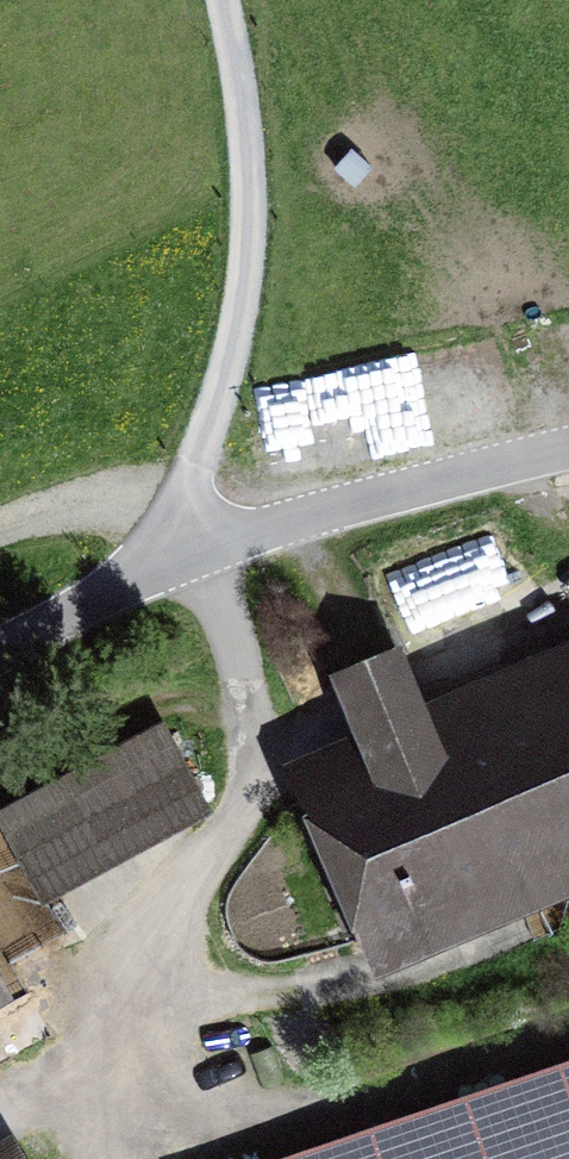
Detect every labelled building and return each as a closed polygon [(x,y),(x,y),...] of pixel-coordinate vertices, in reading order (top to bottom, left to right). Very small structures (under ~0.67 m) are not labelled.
[(252,374),(264,472),(505,442),(493,345),(252,374)] [(568,902),(568,653),(564,654),(404,722),(377,659),(304,691),(332,758),(299,772),(388,979),(568,902)] [(0,822),(0,823),(47,909),(217,817),(170,730),(0,822)] [(16,995),(0,968),(0,1004),(16,995)] [(337,1158),(568,1158),(568,1081),(337,1158)] [(17,1143),(0,1153),(0,1158),(27,1158),(17,1143)]
